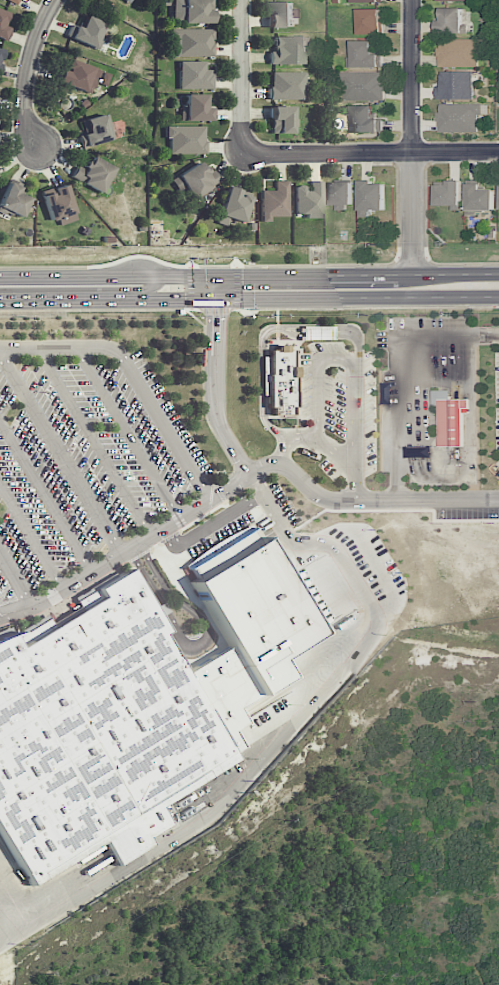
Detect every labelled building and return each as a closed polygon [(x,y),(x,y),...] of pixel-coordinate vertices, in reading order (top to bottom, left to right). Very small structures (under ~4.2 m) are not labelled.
[(212,23),(213,10),(208,10),(209,0),(172,0),(171,22),(212,23)] [(269,28),(292,27),(292,2),(269,2),(269,28)] [(462,8),(439,9),(439,33),(467,33),(467,25),(462,25),(462,8)] [(359,35),(382,34),(381,9),(358,9),(359,35)] [(0,10),(0,39),(6,41),(10,28),(4,26),(8,13),(0,10)] [(65,38),(97,48),(105,22),(83,16),(80,27),(70,23),(65,38)] [(169,29),(170,57),(214,56),(213,28),(169,29)] [(305,37),(273,36),(273,51),(269,51),(269,64),(305,64),(305,37)] [(479,67),(480,40),(440,39),(439,67),(479,67)] [(373,41),(350,41),(350,68),(383,67),(382,55),(373,55),(373,41)] [(57,81),(89,94),(92,85),(87,83),(92,68),(66,58),(57,81)] [(178,87),(213,87),(213,71),(205,71),(205,61),(179,61),(178,87)] [(305,71),(269,72),(269,99),(305,98),(305,71)] [(384,73),(345,72),(345,98),(383,98),(384,73)] [(474,72),(440,72),(440,100),(474,99),(474,72)] [(181,121),(214,121),(214,107),(205,107),(205,94),(181,94),(181,121)] [(483,104),(440,105),(440,132),(480,132),(479,115),(483,115),(483,104)] [(353,133),(383,132),(383,119),(374,119),(373,105),(352,106),(353,133)] [(292,106),(270,106),(271,133),(295,133),(295,118),(293,118),(292,106)] [(78,134),(81,147),(110,140),(104,114),(82,119),(85,133),(78,134)] [(205,126),(165,126),(165,139),(169,139),(168,153),(205,154),(205,126)] [(71,177),(100,193),(113,168),(90,155),(83,169),(77,166),(71,177)] [(192,199),(219,180),(212,170),(208,173),(199,160),(176,176),(192,199)] [(288,181),(274,180),(274,190),(260,190),(260,221),(270,222),(270,216),(288,217),(288,181)] [(385,211),(385,184),(373,184),(373,180),(359,181),(360,217),(371,217),(371,211),(385,211)] [(322,181),(308,181),(309,186),(294,186),(294,217),(322,216),(322,181)] [(436,206),(452,206),(453,210),(461,210),(461,181),(447,181),(447,185),(435,186),(436,206)] [(29,198),(17,193),(19,187),(7,182),(0,200),(0,211),(21,219),(29,198)] [(327,183),(328,206),(336,206),(336,208),(353,208),(353,182),(327,183)] [(76,220),(66,184),(41,191),(49,220),(58,218),(60,225),(76,220)] [(467,211),(494,210),(494,189),(480,189),(480,184),(467,184),(467,211)] [(242,222),(250,197),(239,193),(240,190),(227,186),(216,222),(225,225),(228,218),(242,222)] [(291,412),(291,406),(295,406),(294,366),(290,366),(290,350),(267,350),(267,407),(271,407),(271,412),(291,412)] [(439,399),(439,444),(463,444),(463,399),(439,399)] [(431,458),(430,447),(405,447),(406,458),(431,458)] [(24,885),(0,842),(0,647),(47,620),(54,629),(81,612),(75,602),(133,569),(192,681),(262,635),(279,666),(210,712),(237,760),(157,809),(166,828),(147,839),(151,847),(114,868),(99,845),(24,885)]
